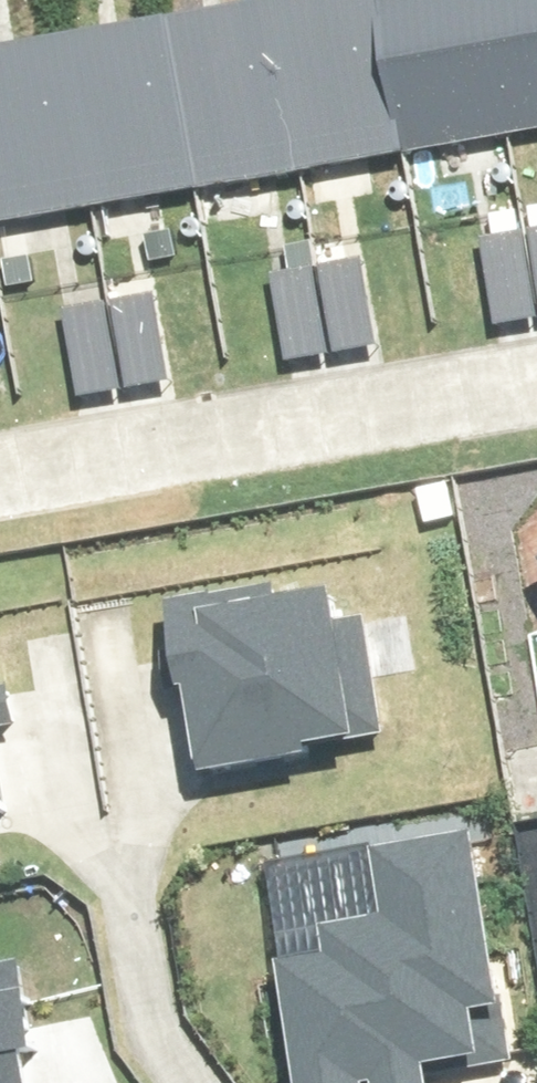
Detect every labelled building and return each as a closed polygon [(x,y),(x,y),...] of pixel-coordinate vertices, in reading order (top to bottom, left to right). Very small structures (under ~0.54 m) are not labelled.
[(410,164),(381,0),(348,0),(277,13),(307,183),(410,164)] [(512,147),(487,0),(381,0),(410,164),(512,147)] [(536,142),(536,0),(487,0),(512,147),(536,142)] [(207,200),(307,183),(277,13),(178,30),(207,200)] [(98,219),(207,200),(178,30),(68,49),(98,219)] [(98,219),(68,49),(0,61),(0,224),(2,236),(98,219)] [(491,252),(504,324),(536,318),(536,244),(491,252)] [(363,271),(272,287),(285,362),(376,347),(363,271)] [(160,308),(68,324),(81,399),(174,383),(160,308)] [(183,681),(201,781),(403,746),(383,630),(350,636),(345,607),(276,619),(270,587),(144,609),(157,686),(183,681)] [(13,814),(0,721),(0,816),(13,814)] [(288,972),(304,1082),(432,1082),(430,1070),(513,1058),(484,851),(383,865),(392,929),(333,937),(337,965),(288,972)] [(16,976),(0,978),(0,1082),(31,1082),(16,976)]
